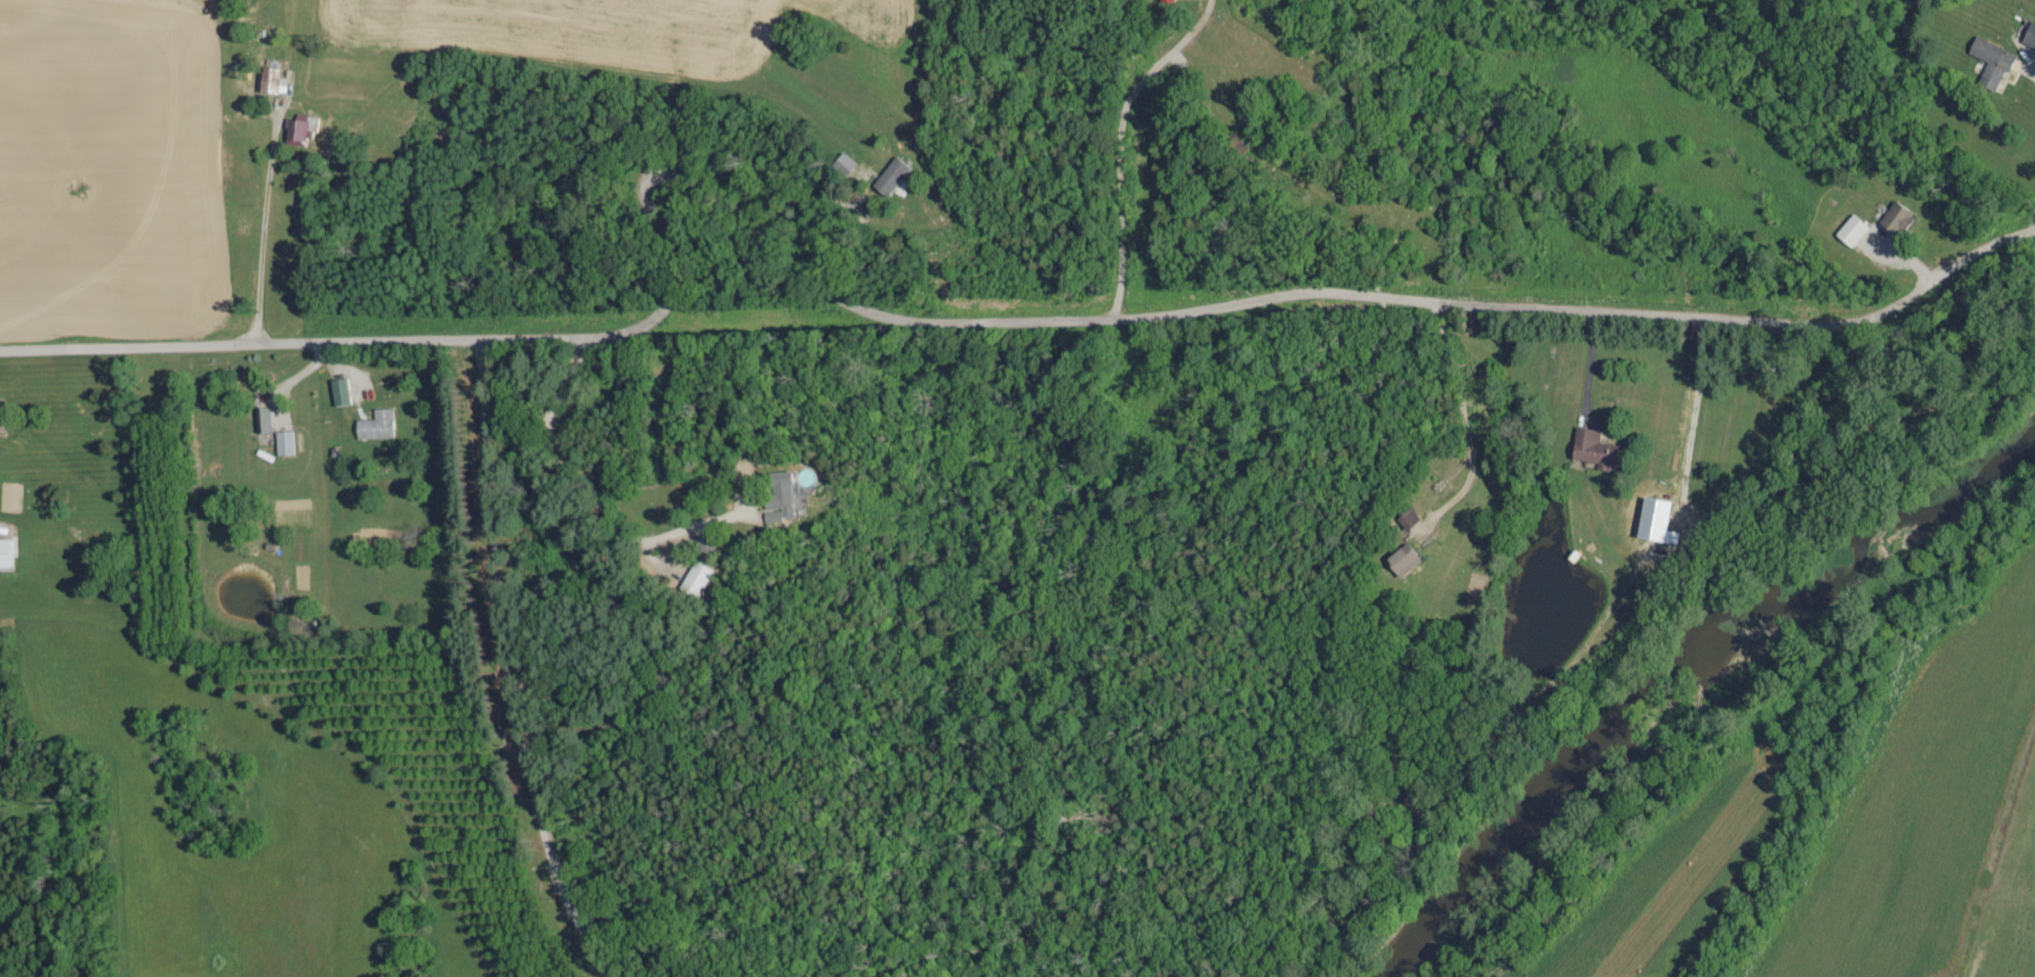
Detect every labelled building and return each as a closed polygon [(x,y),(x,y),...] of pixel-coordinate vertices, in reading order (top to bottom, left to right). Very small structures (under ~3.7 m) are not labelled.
[(2024,43),(2034,47),(2034,24),(2031,23),(2024,43)] [(2017,54),(1978,36),(1970,54),(1989,63),(1979,84),(1999,93),(2017,54)] [(317,117),(297,115),(297,120),(289,119),(286,145),(308,147),(310,132),(316,133),(317,117)] [(890,198),(913,167),(897,156),(874,187),(890,198)] [(1916,216),(1898,203),(1882,224),(1900,237),(1916,216)] [(1854,249),(1871,228),(1855,214),(1837,235),(1854,249)] [(351,405),(348,379),(332,380),(335,406),(351,405)] [(272,408),(257,409),(258,434),(272,433),(272,408)] [(395,409),(375,410),(376,420),(357,420),(358,440),(396,439),(395,409)] [(1603,432),(1578,427),(1573,461),(1617,468),(1621,446),(1601,442),(1603,432)] [(296,456),(295,431),(278,432),(278,456),(296,456)] [(774,473),(775,497),(766,497),(767,522),(801,520),(800,508),(811,508),(810,495),(802,495),(801,484),(796,485),(796,472),(774,473)] [(1680,545),(1681,533),(1669,531),(1673,501),(1644,497),(1639,539),(1680,545)] [(1408,531),(1423,520),(1414,509),(1400,519),(1408,531)] [(14,568),(13,539),(0,540),(0,568),(14,568)] [(1403,578),(1425,563),(1411,544),(1389,559),(1403,578)] [(683,589),(703,599),(718,571),(698,560),(683,589)]
